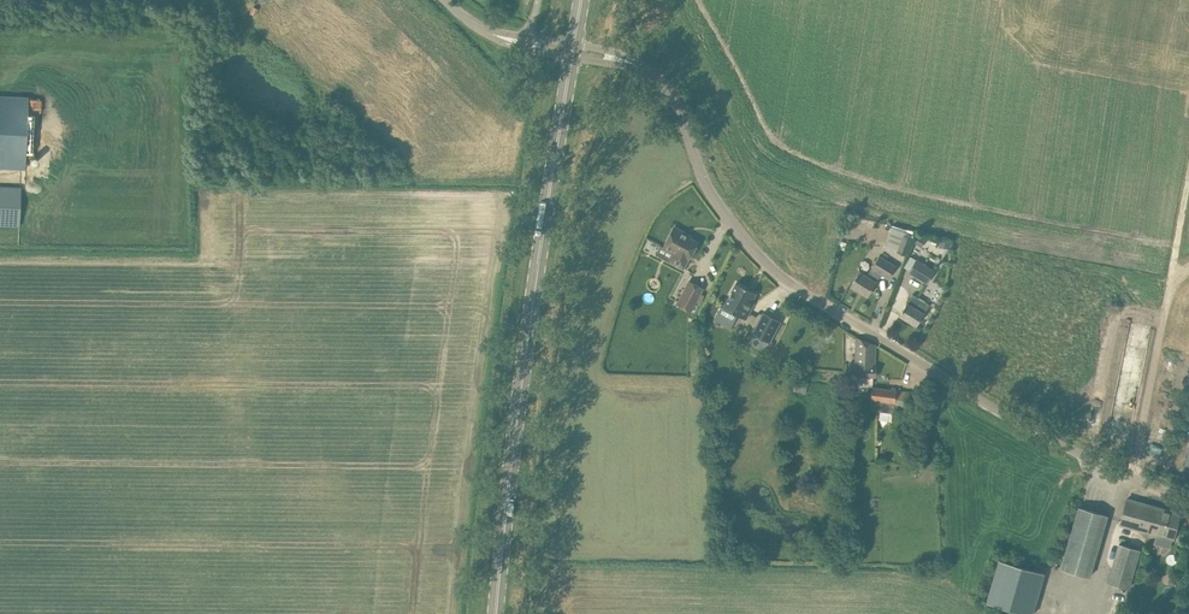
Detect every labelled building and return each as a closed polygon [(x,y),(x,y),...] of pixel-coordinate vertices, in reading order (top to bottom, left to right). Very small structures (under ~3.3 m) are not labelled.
[(0,96),(0,168),(21,169),(22,156),(34,156),(35,115),(23,114),(24,97),(0,96)] [(19,226),(20,188),(0,187),(0,225),(19,226)] [(691,235),(674,227),(663,247),(673,253),(669,260),(684,268),(688,260),(688,261),(698,242),(689,237),(691,235)] [(905,256),(915,231),(903,228),(900,234),(903,235),(896,252),(905,256)] [(868,296),(874,286),(876,282),(881,274),(889,279),(897,266),(879,255),(866,275),(859,271),(857,275),(850,285),(868,296)] [(910,271),(909,272),(928,283),(936,271),(917,259),(917,260),(910,271)] [(691,313),(704,288),(689,280),(676,304),(691,313)] [(736,282),(723,307),(746,319),(754,302),(752,301),(756,293),(736,282)] [(907,302),(905,305),(899,315),(917,326),(922,315),(922,314),(929,304),(913,294),(907,303),(907,302)] [(764,312),(752,333),(769,342),(781,321),(764,312)] [(875,345),(857,338),(856,363),(851,363),(851,376),(875,376),(875,366),(874,366),(875,345)] [(1135,355),(1143,357),(1146,347),(1138,344),(1135,355)] [(794,391),(806,392),(808,381),(795,379),(794,391)] [(915,409),(917,393),(909,392),(910,392),(873,387),(870,407),(907,412),(907,408),(915,409)] [(713,497),(723,497),(723,488),(713,488),(713,497)] [(1173,539),(1176,525),(1180,514),(1127,499),(1120,524),(1161,535),(1160,539),(1162,540),(1163,536),(1173,539)] [(1060,568),(1089,577),(1107,515),(1079,507),(1060,568)] [(1129,588),(1140,550),(1119,544),(1107,581),(1129,588)] [(986,602),(1029,613),(1033,613),(1044,573),(998,560),(986,602)] [(1136,602),(1134,610),(1145,612),(1147,605),(1136,602)]
